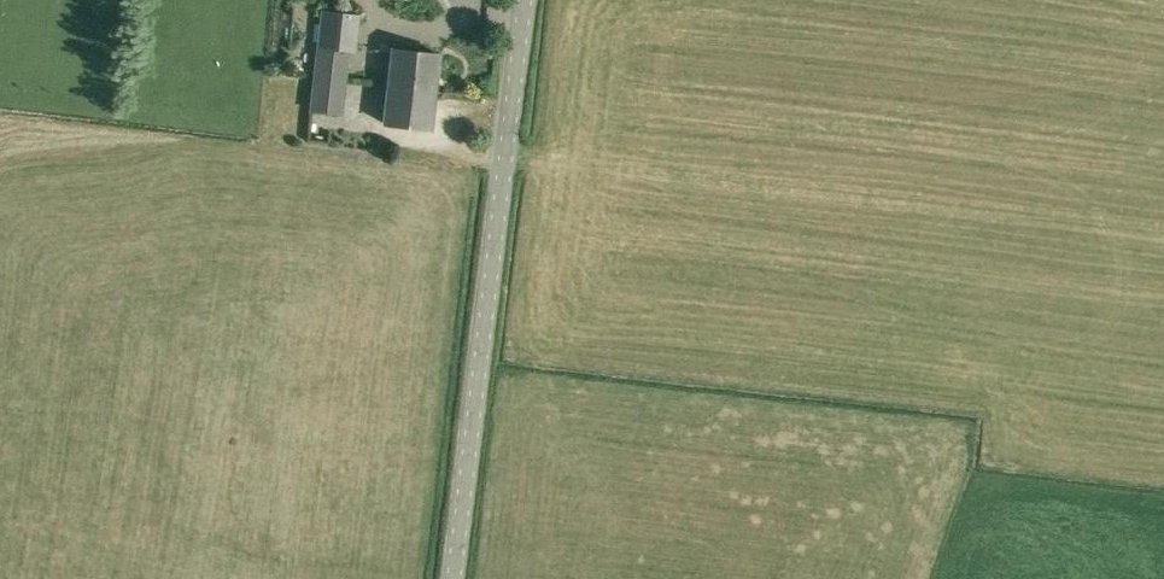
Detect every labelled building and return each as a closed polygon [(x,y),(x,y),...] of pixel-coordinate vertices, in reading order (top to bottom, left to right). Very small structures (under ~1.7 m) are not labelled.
[(350,48),(350,51),(355,51),(359,15),(322,11),(318,44),(350,48)] [(347,81),(350,51),(350,48),(318,44),(315,77),(347,81)] [(382,85),(434,91),(438,54),(392,49),(390,71),(383,70),(382,85)] [(347,81),(315,77),(311,111),(343,115),(347,81)] [(430,129),(434,91),(382,85),(380,101),(387,102),(385,124),(430,129)]
